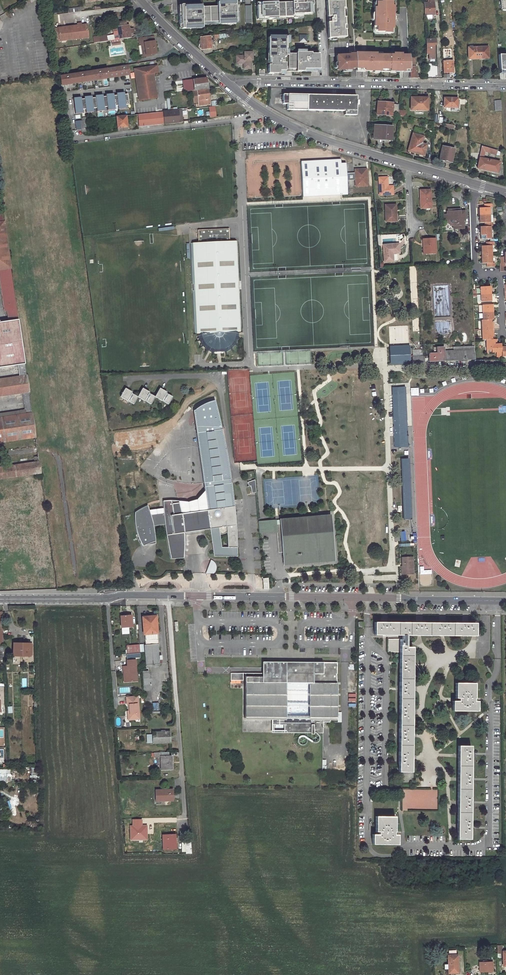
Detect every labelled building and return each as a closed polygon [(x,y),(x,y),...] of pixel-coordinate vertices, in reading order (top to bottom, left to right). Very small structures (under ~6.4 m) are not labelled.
[(178,5),(179,25),(181,25),(181,29),(195,28),(195,26),(202,25),(202,22),(217,22),(217,24),(236,23),(235,0),(219,0),(219,3),(216,3),(216,6),(197,7),(197,4),(188,5),(178,5)] [(427,2),(423,2),(424,14),(434,14),(433,0),(427,0),(427,2)] [(302,14),(310,14),(310,6),(312,5),(312,1),(304,1),(304,3),(302,4),(301,1),(296,1),(291,2),(292,2),(276,3),(276,2),(267,3),(260,3),(260,6),(256,6),(257,19),(262,19),(262,18),(267,18),(267,19),(272,19),(272,17),(277,17),(292,16),(292,18),(297,18),(297,16),(302,16),(302,14)] [(345,38),(343,1),(326,1),(326,14),(327,14),(328,23),(327,23),(328,39),(345,38)] [(391,6),(391,1),(381,1),(381,2),(376,2),(376,7),(374,7),(374,21),(374,26),(377,26),(377,32),(384,32),(384,33),(391,33),(391,29),(393,29),(393,22),(391,21),(391,17),(393,18),(393,13),(393,6),(391,6)] [(93,44),(130,38),(129,33),(133,33),(133,31),(132,29),(128,29),(128,25),(125,26),(124,22),(119,22),(118,23),(116,24),(116,27),(116,29),(113,29),(113,31),(112,31),(113,35),(105,36),(105,35),(92,37),(93,44)] [(76,25),(69,26),(71,39),(76,38),(76,35),(87,34),(85,24),(80,25),(76,25)] [(62,28),(53,29),(54,40),(59,39),(66,38),(66,40),(71,39),(69,26),(62,28)] [(374,26),(373,26),(373,28),(373,30),(374,32),(375,34),(384,34),(384,33),(384,32),(377,32),(377,26),(374,26)] [(205,36),(200,37),(201,45),(202,50),(212,49),(211,45),(213,44),(213,39),(211,39),(210,36),(205,36)] [(153,37),(140,38),(141,44),(143,44),(145,55),(155,54),(154,45),(153,37)] [(279,73),(285,73),(285,65),(282,65),(282,63),(283,63),(283,57),(285,57),(285,48),(286,48),(286,37),(273,37),(273,38),(268,38),(268,58),(270,58),(270,65),(268,65),(268,74),(279,74),(279,73)] [(436,39),(425,39),(426,54),(428,54),(428,59),(431,59),(434,59),(434,44),(436,44),(436,39)] [(487,47),(468,48),(468,59),(479,58),(488,58),(487,47)] [(408,58),(408,56),(400,56),(400,54),(393,54),(393,56),(381,55),(375,55),(375,54),(361,54),(361,49),(354,49),(354,54),(355,69),(367,69),(367,71),(380,71),(380,69),(389,69),(389,72),(404,72),(409,72),(409,66),(408,58)] [(236,56),(236,62),(240,62),(240,64),(243,64),(243,69),(248,69),(251,69),(251,61),(252,61),(252,53),(245,53),(244,56),(236,56)] [(288,63),(288,72),(304,72),(304,69),(319,69),(318,54),(311,54),(311,53),(296,53),(296,54),(288,54),(288,61),(291,61),(291,62),(291,63),(288,63)] [(337,70),(355,69),(354,54),(349,55),(336,56),(337,70)] [(499,74),(505,73),(505,55),(498,55),(499,74)] [(452,61),(443,61),(444,73),(449,73),(452,73),(452,61)] [(130,74),(128,65),(117,67),(118,76),(130,74)] [(106,68),(108,78),(118,76),(117,67),(106,68)] [(134,69),(137,87),(154,85),(154,79),(153,73),(152,67),(134,69)] [(91,71),(92,80),(108,78),(106,68),(91,71)] [(75,73),(77,83),(92,80),(91,71),(75,73)] [(77,83),(75,73),(59,76),(61,85),(77,83)] [(206,78),(183,81),(185,92),(197,91),(198,104),(209,103),(208,97),(206,84),(206,78)] [(154,85),(137,87),(138,100),(156,98),(154,85)] [(116,95),(117,105),(118,109),(125,108),(125,105),(128,104),(127,94),(120,95),(120,93),(116,93),(116,95)] [(105,94),(105,96),(106,107),(107,110),(115,109),(114,106),(117,105),(116,95),(109,96),(109,94),(105,94)] [(287,103),(287,109),(326,110),(343,111),(343,115),(355,115),(355,105),(357,105),(357,100),(355,100),(355,96),(282,94),(282,103),(287,103)] [(95,98),(96,108),(96,111),(104,110),(104,107),(106,107),(105,96),(99,97),(98,95),(94,96),(95,98)] [(83,97),(84,99),(85,109),(85,113),(93,112),(92,108),(96,108),(95,98),(88,99),(87,96),(83,97)] [(85,109),(84,99),(77,100),(77,98),(73,98),(75,114),(82,113),(82,110),(85,109)] [(419,98),(410,98),(410,110),(427,110),(427,98),(419,98)] [(444,98),(444,107),(457,108),(457,98),(451,98),(444,98)] [(377,102),(377,114),(392,114),(392,111),(398,111),(398,103),(387,103),(377,102)] [(138,115),(139,126),(164,123),(181,121),(183,121),(182,118),(179,118),(178,111),(168,112),(138,115)] [(127,116),(117,117),(118,132),(124,131),(129,131),(127,116)] [(375,125),(374,136),(386,136),(386,138),(392,138),(392,126),(375,125)] [(413,135),(409,153),(417,155),(425,156),(427,147),(422,146),(424,138),(413,135)] [(442,147),(439,160),(445,161),(451,162),(454,149),(442,147)] [(482,167),(482,170),(488,171),(497,172),(499,162),(480,158),(478,166),(482,167)] [(247,163),(249,200),(302,197),(301,163),(296,163),(296,161),(247,163)] [(341,161),(301,163),(302,197),(348,195),(347,181),(347,174),(346,165),(341,165),(341,161)] [(355,174),(355,180),(355,183),(357,183),(357,188),(368,187),(366,170),(354,171),(355,174)] [(385,176),(377,177),(377,194),(392,194),(392,186),(385,186),(385,176)] [(424,191),(419,191),(420,208),(430,208),(429,191),(424,191)] [(490,215),(489,207),(492,207),(492,203),(484,204),(484,208),(479,208),(479,212),(479,215),(490,215)] [(396,205),(385,205),(386,221),(397,220),(396,205)] [(458,207),(453,208),(453,210),(447,210),(447,213),(448,217),(448,221),(450,223),(452,223),(456,222),(456,225),(461,225),(461,219),(463,218),(463,210),(458,210),(458,207)] [(2,209),(0,210),(0,281),(5,312),(7,311),(9,320),(0,322),(0,367),(18,365),(19,376),(0,379),(0,395),(23,392),(26,413),(0,417),(0,441),(35,436),(25,370),(17,308),(2,209)] [(490,215),(479,215),(480,220),(480,223),(484,222),(484,226),(490,226),(493,226),(492,222),(490,222),(490,215)] [(484,226),(480,226),(480,233),(480,239),(491,238),(490,226),(484,226)] [(238,332),(241,332),(237,242),(229,243),(229,230),(197,231),(198,244),(190,244),(195,334),(198,334),(199,340),(202,346),(207,351),(208,351),(213,353),(217,349),(221,349),(225,352),(230,349),(235,345),(237,339),(238,332)] [(435,240),(422,240),(423,255),(436,254),(435,240)] [(486,245),(481,245),(482,249),(482,254),(492,253),(491,245),(495,245),(495,241),(486,242),(486,245)] [(397,243),(382,244),(383,262),(392,261),(392,254),(398,253),(397,243)] [(492,253),(482,254),(482,258),(482,262),(487,262),(487,266),(496,265),(495,262),(492,262),(492,253)] [(492,295),(481,295),(482,303),(492,302),(492,299),(492,295)] [(493,313),(483,313),(484,321),(492,320),(494,320),(494,316),(493,313)] [(484,321),(482,321),(482,331),(494,330),(494,325),(492,325),(492,323),(492,320),(484,321)] [(407,326),(389,327),(389,336),(392,336),(393,343),(396,343),(396,339),(399,339),(399,334),(408,334),(407,326)] [(494,330),(482,331),(483,341),(485,341),(492,340),(492,337),(492,335),(494,335),(494,330)] [(492,340),(485,341),(486,350),(491,350),(491,353),(501,352),(501,346),(500,344),(496,345),(496,340),(492,340)] [(390,365),(411,364),(410,345),(389,346),(390,365)] [(437,354),(429,354),(429,361),(475,359),(475,352),(444,353),(444,349),(437,349),(437,354)] [(432,382),(414,382),(414,389),(414,392),(426,392),(426,393),(428,393),(433,389),(432,382)] [(132,388),(125,384),(120,392),(133,400),(138,393),(131,389),(132,388)] [(142,385),(138,393),(151,400),(155,393),(148,390),(149,389),(142,385)] [(159,385),(155,393),(168,401),(172,393),(166,390),(166,389),(159,385)] [(405,386),(391,387),(394,447),(408,446),(405,386)] [(157,437),(176,427),(172,419),(153,428),(157,437)] [(152,429),(115,433),(116,442),(153,439),(152,429)] [(414,452),(401,452),(404,524),(404,527),(408,527),(417,527),(414,452)] [(34,456),(35,461),(0,466),(0,478),(41,472),(38,455),(34,456)] [(247,493),(256,493),(255,480),(247,481),(247,493)] [(182,503),(178,502),(181,515),(207,511),(204,493),(202,496),(199,499),(196,500),(192,502),(187,503),(185,503),(182,503)] [(164,524),(163,513),(161,513),(161,512),(151,513),(151,515),(150,515),(149,512),(134,513),(134,520),(135,527),(136,532),(138,537),(139,541),(142,546),(155,542),(154,531),(153,525),(164,524)] [(330,515),(280,519),(280,524),(276,525),(277,532),(278,553),(283,552),(284,565),(334,561),(330,515)] [(276,520),(258,521),(259,533),(277,532),(276,525),(276,520)] [(413,557),(402,558),(403,569),(401,569),(402,574),(413,574),(413,557)] [(131,614),(120,615),(121,627),(132,627),(131,614)] [(152,616),(142,617),(142,625),(143,625),(145,645),(144,645),(146,665),(159,664),(156,619),(152,619),(152,616)] [(476,623),(374,622),(374,635),(402,636),(402,639),(388,639),(388,652),(400,652),(399,772),(411,772),(413,648),(406,647),(406,636),(476,636),(476,623)] [(13,644),(13,656),(30,656),(30,644),(13,644)] [(135,659),(127,660),(127,666),(123,666),(123,672),(126,672),(126,681),(137,681),(135,659)] [(337,681),(337,675),(337,664),(292,663),(291,669),(265,669),(265,675),(245,675),(245,678),(245,719),(272,719),(272,721),(285,721),(284,732),(317,732),(317,730),(323,730),(323,721),(330,721),(333,715),(334,710),(336,701),(337,692),(337,686),(337,681)] [(477,701),(474,701),(474,698),(475,698),(475,683),(455,683),(455,698),(456,698),(456,701),(452,701),(452,711),(477,711),(477,701)] [(137,695),(126,696),(126,704),(128,704),(128,712),(129,719),(139,718),(137,695)] [(285,721),(272,721),(272,732),(284,732),(285,721)] [(170,732),(152,733),(153,743),(170,742),(170,732)] [(470,839),(471,746),(458,746),(457,839),(470,839)] [(168,752),(154,753),(154,757),(161,757),(161,770),(172,769),(171,756),(168,757),(168,752)] [(438,811),(438,790),(402,789),(402,810),(438,811)] [(173,790),(155,790),(156,801),(173,800),(173,790)] [(398,835),(394,835),(394,832),(395,832),(395,817),(375,816),(375,831),(376,831),(376,834),(373,834),(372,844),(398,845),(398,835)] [(175,835),(163,835),(163,849),(174,849),(173,840),(176,839),(175,835)] [(448,964),(444,964),(444,969),(448,969),(448,973),(458,972),(457,955),(456,955),(449,955),(447,955),(448,964)] [(492,962),(479,962),(479,972),(492,971),(492,962)]
